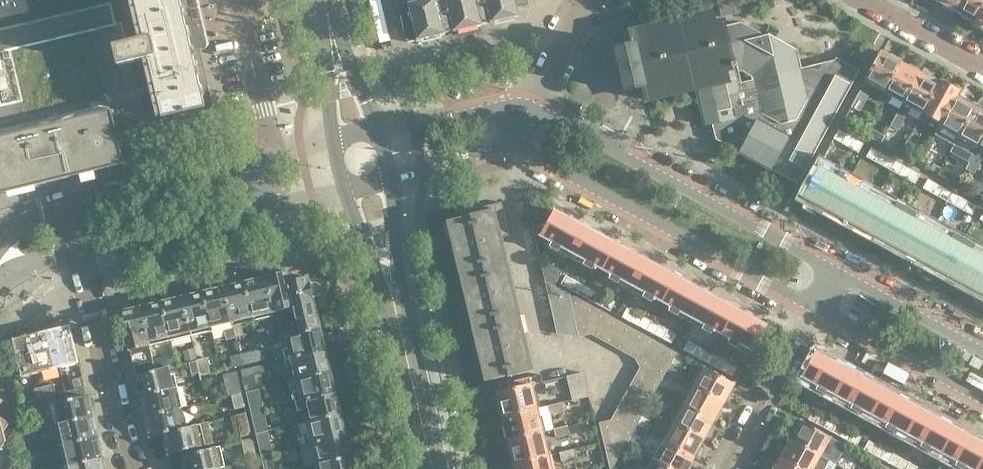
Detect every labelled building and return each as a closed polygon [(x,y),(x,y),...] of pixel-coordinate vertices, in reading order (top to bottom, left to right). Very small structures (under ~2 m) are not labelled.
[(135,0),(139,19),(143,37),(113,45),(118,66),(132,63),(148,59),(162,117),(205,107),(179,0),(0,0),(0,32),(135,0)] [(253,18),(270,14),(266,0),(249,0),(253,18)] [(446,0),(419,0),(399,5),(408,41),(417,39),(418,40),(445,33),(445,32),(453,30),(446,0)] [(453,30),(454,30),(454,31),(471,27),(482,25),(482,23),(491,21),(491,23),(520,16),(517,4),(529,1),(530,0),(446,0),(453,30)] [(724,15),(768,5),(767,0),(720,0),(724,15)] [(943,4),(942,7),(952,12),(953,10),(955,11),(960,0),(936,0),(943,4)] [(955,11),(962,14),(961,17),(971,23),(970,24),(972,25),(982,5),(982,0),(960,0),(955,11)] [(972,25),(982,31),(982,5),(972,25)] [(712,14),(630,33),(633,45),(616,50),(626,91),(643,87),(645,96),(646,99),(696,88),(704,125),(713,123),(736,135),(730,147),(750,158),(797,184),(859,71),(835,58),(834,61),(801,69),(797,51),(768,36),(763,36),(740,23),(723,27),(722,23),(715,25),(712,14)] [(124,164),(114,121),(144,114),(132,63),(118,66),(113,45),(143,37),(139,19),(0,52),(0,194),(124,164)] [(639,19),(628,22),(629,29),(641,26),(639,19)] [(881,52),(864,81),(864,82),(883,93),(893,77),(901,63),(899,61),(901,59),(891,54),(890,56),(881,52)] [(911,87),(920,73),(918,72),(919,70),(910,64),(909,67),(901,63),(893,77),(883,93),(879,100),(887,105),(891,97),(902,103),(911,87)] [(939,82),(927,77),(920,73),(911,87),(902,103),(890,125),(898,129),(910,107),(921,114),(939,82)] [(912,132),(918,136),(929,117),(940,124),(955,97),(959,90),(940,80),(912,132)] [(859,91),(851,105),(860,110),(868,96),(859,91)] [(940,124),(938,127),(931,141),(939,145),(947,132),(957,138),(958,138),(975,108),(973,107),(975,104),(965,99),(964,102),(955,97),(940,124)] [(958,138),(957,138),(947,157),(954,161),(965,142),(977,149),(982,137),(982,112),(975,108),(958,138)] [(219,129),(196,135),(199,146),(222,141),(219,129)] [(842,144),(848,134),(838,129),(833,139),(842,144)] [(863,135),(877,144),(881,137),(867,129),(863,135)] [(850,148),(856,138),(848,134),(842,144),(850,148)] [(977,149),(973,155),(980,159),(982,154),(982,137),(977,149)] [(858,153),(863,142),(856,138),(850,148),(858,153)] [(914,144),(907,140),(900,153),(907,157),(914,144)] [(879,153),(872,149),(867,158),(875,162),(879,153)] [(887,158),(879,153),(875,162),(883,166),(887,158)] [(980,159),(973,155),(966,168),(973,172),(980,159)] [(895,162),(887,158),(883,166),(890,171),(895,162)] [(903,166),(895,162),(890,171),(898,175),(903,166)] [(936,163),(931,172),(937,175),(942,166),(936,163)] [(801,196),(860,228),(869,210),(876,197),(858,187),(860,182),(840,171),(837,176),(822,168),(818,165),(801,196)] [(911,170),(903,166),(898,175),(906,179),(911,170)] [(919,175),(911,170),(906,179),(914,184),(919,175)] [(923,188),(927,190),(931,193),(936,184),(928,179),(923,188)] [(943,188),(936,184),(931,193),(939,197),(943,188)] [(951,192),(943,188),(939,197),(947,201),(951,192)] [(959,197),(951,192),(947,201),(955,205),(959,197)] [(876,197),(869,210),(860,228),(916,258),(932,228),(915,218),(917,213),(878,193),(876,197)] [(967,201),(959,197),(955,205),(962,210),(967,201)] [(975,205),(967,201),(962,210),(970,214),(975,205)] [(448,221),(473,327),(485,380),(509,374),(510,376),(534,370),(502,238),(511,236),(502,202),(466,211),(467,216),(448,221)] [(540,236),(544,238),(551,242),(549,247),(558,252),(561,247),(572,254),(586,228),(554,211),(540,236)] [(586,228),(572,254),(585,260),(582,265),(592,270),(594,265),(602,270),(616,244),(586,228)] [(916,258),(973,289),(982,271),(982,255),(971,249),(974,244),(954,233),(951,238),(932,228),(916,258)] [(616,244),(602,270),(610,274),(608,279),(618,284),(620,280),(632,286),(646,260),(616,244)] [(646,260),(632,286),(644,293),(642,298),(651,303),(654,298),(662,302),(675,276),(646,260)] [(548,263),(540,265),(544,280),(549,273),(548,263)] [(562,271),(548,263),(549,273),(558,278),(562,271)] [(266,275),(266,278),(275,315),(293,311),(292,307),(295,307),(288,281),(290,280),(288,280),(286,271),(266,275)] [(973,289),(982,295),(982,271),(973,289)] [(558,278),(549,273),(544,280),(553,286),(554,285),(558,278)] [(574,279),(565,275),(560,285),(568,290),(574,279)] [(306,276),(290,280),(288,281),(295,307),(292,307),(293,311),(296,321),(297,320),(298,325),(289,327),(291,334),(318,327),(318,326),(319,324),(318,317),(316,316),(311,298),(314,297),(313,296),(318,295),(320,293),(321,289),(320,286),(318,284),(315,283),(311,284),(310,282),(308,283),(306,276)] [(675,276),(662,302),(670,307),(668,311),(678,317),(680,312),(692,319),(706,293),(675,276)] [(245,283),(244,283),(253,317),(254,320),(275,315),(266,278),(255,280),(253,279),(246,280),(245,283)] [(582,284),(574,279),(568,290),(576,294),(582,284)] [(553,286),(544,280),(556,332),(578,335),(569,293),(554,285),(553,286)] [(233,286),(223,288),(235,337),(244,335),(241,323),(254,320),(253,317),(244,283),(242,284),(239,282),(234,283),(233,286)] [(590,288),(582,284),(576,294),(584,298),(590,288)] [(204,293),(202,293),(212,330),(223,328),(226,340),(235,337),(232,326),(223,288),(213,291),(212,289),(205,290),(204,293)] [(598,292),(590,288),(584,298),(592,303),(598,292)] [(192,296),(182,298),(184,308),(191,335),(212,330),(202,293),(200,294),(198,292),(193,293),(192,296)] [(606,297),(598,292),(592,303),(600,307),(606,297)] [(569,293),(578,335),(590,332),(596,308),(569,293)] [(706,293),(692,319),(703,325),(701,329),(711,335),(714,330),(721,335),(735,309),(706,293)] [(614,301),(606,297),(600,307),(609,312),(614,301)] [(163,303),(161,303),(170,340),(191,335),(184,308),(182,298),(172,301),(170,299),(164,300),(163,303)] [(141,308),(150,342),(150,345),(170,340),(161,303),(159,304),(158,302),(151,303),(150,306),(141,308)] [(126,334),(130,351),(133,362),(136,374),(154,370),(149,346),(149,345),(148,342),(150,342),(141,308),(119,314),(124,334),(126,334)] [(608,315),(596,308),(590,332),(602,338),(608,315)] [(635,312),(627,308),(622,317),(630,322),(635,312)] [(735,309),(721,335),(729,339),(727,343),(736,349),(739,344),(752,351),(765,325),(735,309)] [(643,316),(635,312),(630,322),(638,326),(643,316)] [(621,322),(608,315),(602,338),(613,344),(621,322)] [(646,330),(651,320),(643,316),(638,326),(646,330)] [(654,335),(659,325),(651,320),(646,330),(654,335)] [(634,329),(621,322),(613,344),(624,350),(634,329)] [(70,325),(52,329),(61,367),(78,363),(70,325)] [(662,339),(668,329),(659,325),(654,335),(662,339)] [(318,329),(318,327),(291,334),(284,336),(287,348),(283,349),(285,358),(289,357),(313,351),(323,349),(321,340),(323,338),(321,331),(318,329)] [(52,329),(30,334),(39,372),(61,367),(52,329)] [(624,350),(635,357),(646,336),(634,329),(624,350)] [(676,333),(668,329),(662,339),(671,343),(676,333)] [(11,338),(20,376),(39,372),(30,334),(11,338)] [(641,367),(662,379),(667,370),(671,363),(677,353),(646,336),(635,357),(636,357),(641,367)] [(696,344),(688,340),(683,350),(691,354),(696,344)] [(704,349),(696,344),(691,354),(699,359),(704,349)] [(259,348),(238,353),(241,365),(262,359),(261,356),(259,348)] [(325,359),(323,349),(313,351),(289,357),(285,358),(287,368),(291,367),(294,378),(328,370),(328,369),(330,367),(328,360),(325,359)] [(707,363),(712,353),(704,349),(699,359),(707,363)] [(186,352),(188,362),(196,361),(194,350),(186,352)] [(848,369),(814,351),(800,376),(817,385),(814,390),(824,396),(826,391),(833,395),(848,369)] [(233,367),(241,365),(238,353),(230,355),(233,367)] [(273,353),(261,356),(263,364),(265,364),(275,362),(273,353)] [(715,368),(720,358),(712,353),(707,363),(715,368)] [(206,358),(197,360),(200,375),(209,373),(206,358)] [(723,372),(728,362),(720,358),(715,368),(723,372)] [(199,371),(196,361),(188,362),(191,373),(199,371)] [(737,367),(728,362),(723,372),(732,377),(737,367)] [(682,369),(671,363),(667,370),(677,376),(682,369)] [(270,386),(265,364),(263,364),(241,370),(246,392),(270,386)] [(745,365),(741,372),(748,377),(753,369),(745,365)] [(154,370),(136,374),(138,384),(136,387),(138,393),(141,395),(141,396),(174,387),(169,366),(154,370)] [(641,367),(635,378),(656,390),(662,379),(641,367)] [(701,370),(693,385),(724,401),(726,401),(730,395),(728,393),(733,384),(703,367),(701,371),(701,370)] [(882,388),(848,369),(833,395),(852,405),(850,410),(859,415),(861,410),(868,414),(882,388)] [(329,372),(328,370),(294,378),(297,391),(293,392),(296,401),(334,392),(331,382),(333,381),(331,373),(329,372)] [(228,375),(230,385),(240,382),(237,372),(228,375)] [(588,395),(583,372),(567,376),(572,399),(588,395)] [(72,379),(74,389),(84,387),(82,377),(72,379)] [(629,389),(648,403),(656,390),(635,378),(629,389)] [(532,383),(499,391),(504,415),(538,407),(533,388),(533,389),(532,383)] [(53,384),(43,386),(46,396),(55,394),(53,384)] [(693,385),(683,403),(714,420),(714,419),(717,419),(720,414),(719,411),(724,402),(724,401),(693,385)] [(33,388),(36,398),(46,396),(43,386),(33,388)] [(174,387),(141,396),(143,405),(141,408),(143,414),(146,415),(146,417),(179,409),(174,387)] [(882,388),(868,414),(887,424),(885,428),(894,433),(896,429),(903,433),(917,407),(882,388)] [(629,389),(623,399),(623,400),(641,416),(643,413),(646,407),(648,403),(629,389)] [(246,393),(251,412),(262,409),(258,390),(246,393)] [(336,401),(334,392),(296,401),(298,411),(301,410),(304,422),(338,413),(338,412),(340,410),(338,403),(336,401)] [(245,407),(241,394),(231,396),(235,410),(245,407)] [(50,404),(52,415),(44,417),(46,427),(50,426),(58,424),(92,416),(90,407),(91,405),(90,399),(87,398),(87,395),(50,404)] [(617,410),(634,429),(637,425),(641,416),(623,400),(623,399),(617,410)] [(559,402),(545,405),(547,414),(561,411),(559,402)] [(683,403),(673,422),(704,438),(706,438),(710,432),(708,429),(714,420),(683,403)] [(538,407),(504,415),(510,439),(544,431),(538,407)] [(645,429),(655,412),(646,407),(643,413),(641,416),(637,425),(645,429)] [(809,420),(814,411),(806,407),(801,416),(809,420)] [(917,407),(903,433),(922,443),(920,447),(929,452),(931,448),(938,452),(952,426),(917,407)] [(179,409),(146,417),(148,425),(146,427),(148,434),(151,435),(151,437),(165,434),(184,429),(179,409)] [(268,430),(262,409),(251,412),(256,433),(268,430)] [(617,410),(611,420),(627,442),(632,432),(634,429),(617,410)] [(817,424),(822,416),(814,411),(809,420),(817,424)] [(235,415),(241,436),(248,435),(251,431),(246,413),(235,415)] [(338,413),(304,422),(307,434),(303,435),(305,444),(309,443),(333,437),(343,434),(341,425),(343,423),(341,416),(339,415),(338,413)] [(92,416),(58,424),(50,426),(52,439),(58,438),(60,446),(62,445),(97,438),(94,428),(96,426),(94,419),(92,418),(92,416)] [(825,429),(830,420),(822,416),(817,424),(825,429)] [(611,420),(599,423),(610,468),(612,468),(627,442),(611,420)] [(820,455),(830,437),(800,420),(796,428),(792,429),(789,435),(790,439),(806,447),(820,455)] [(833,433),(837,424),(830,420),(825,429),(833,433)] [(4,432),(9,426),(8,425),(6,427),(0,422),(0,468),(14,468),(4,432)] [(581,431),(578,422),(568,425),(570,434),(581,431)] [(673,422),(663,439),(694,456),(697,456),(700,450),(699,447),(704,438),(673,422)] [(19,425),(20,433),(30,431),(29,423),(19,425)] [(184,429),(165,434),(167,442),(165,444),(167,451),(169,452),(170,454),(186,450),(202,446),(211,443),(206,424),(184,429)] [(841,437),(845,428),(837,424),(833,433),(841,437)] [(634,429),(632,432),(642,438),(646,430),(645,429),(637,425),(634,429)] [(565,426),(551,429),(553,438),(567,434),(565,426)] [(938,452),(956,462),(954,466),(959,468),(965,468),(966,467),(970,468),(974,468),(982,453),(982,443),(952,426),(938,452)] [(848,441),(853,432),(845,428),(841,437),(848,441)] [(28,431),(19,434),(23,450),(33,448),(28,431)] [(268,431),(256,434),(261,454),(272,452),(268,431)] [(544,431),(510,439),(516,462),(549,454),(544,431)] [(861,437),(853,432),(848,441),(856,446),(861,437)] [(346,444),(343,434),(333,437),(309,443),(305,444),(300,445),(305,466),(314,463),(338,458),(348,456),(348,454),(350,452),(348,446),(346,444)] [(62,445),(60,446),(63,458),(40,462),(42,468),(50,468),(67,466),(101,457),(99,448),(101,446),(99,440),(97,439),(97,438),(62,445)] [(249,439),(241,441),(246,462),(257,459),(253,441),(249,439)] [(652,459),(673,468),(689,468),(690,468),(688,466),(694,456),(663,439),(652,459)] [(780,457),(802,468),(834,468),(836,464),(820,455),(806,447),(790,439),(786,446),(782,447),(779,453),(780,457)] [(871,454),(876,445),(868,440),(863,449),(871,454)] [(880,458),(884,449),(876,445),(871,454),(880,458)] [(184,455),(186,464),(184,466),(185,468),(217,468),(221,468),(216,447),(200,450),(200,451),(184,455)] [(571,449),(557,453),(559,461),(573,458),(571,449)] [(888,462),(892,453),(884,449),(880,458),(888,462)] [(272,452),(261,454),(264,468),(275,468),(273,460),(274,460),(272,452)] [(896,467),(901,458),(892,453),(888,462),(896,467)] [(974,468),(982,468),(982,453),(974,468)] [(516,462),(517,468),(553,468),(549,454),(516,462)] [(314,463),(315,468),(351,468),(353,465),(351,459),(349,457),(348,456),(338,458),(314,463)] [(67,466),(65,466),(65,468),(104,468),(106,467),(104,460),(102,459),(101,457),(67,466)] [(780,457),(776,464),(772,465),(770,468),(802,468),(780,457)] [(908,462),(901,458),(896,467),(900,468),(904,468),(908,462)] [(647,468),(673,468),(652,459),(647,468)]
